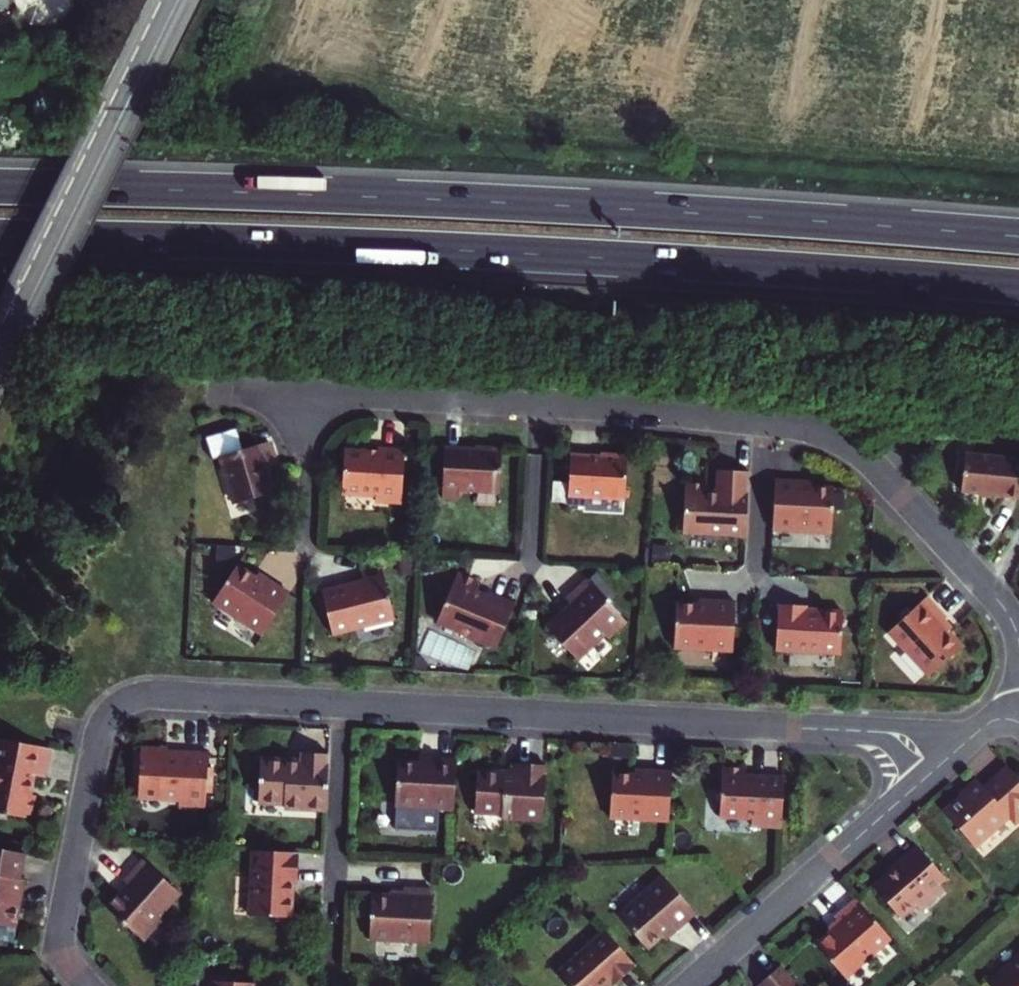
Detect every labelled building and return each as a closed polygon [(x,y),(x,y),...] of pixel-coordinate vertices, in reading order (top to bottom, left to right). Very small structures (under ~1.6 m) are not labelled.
[(223,458),(237,507),(276,495),(266,463),(276,460),(271,443),(245,451),(239,429),(207,439),(213,460),(223,458)] [(340,449),(339,492),(372,494),(372,500),(399,501),(402,447),(375,445),(374,451),(340,449)] [(442,449),(439,498),(455,499),(456,489),(496,491),(499,448),(472,446),(472,450),(442,449)] [(571,455),(568,505),(585,506),(585,496),(624,498),(626,455),(600,454),(600,457),(571,455)] [(993,497),(1018,500),(1018,461),(968,456),(965,495),(982,496),(993,497)] [(679,532),(742,535),(745,470),(715,469),(714,491),(703,491),(704,483),(681,482),(679,532)] [(771,478),(768,528),(826,531),(828,487),(807,486),(795,485),(796,480),(771,478)] [(232,563),(208,602),(257,634),(285,591),(262,577),(260,581),(249,575),(232,563)] [(260,581),(262,577),(252,570),(249,575),(260,581)] [(457,570),(435,619),(466,634),(465,636),(486,646),(487,643),(493,646),(513,603),(487,592),(485,596),(474,591),(477,584),(476,579),(457,570)] [(360,583),(318,592),(327,636),(391,623),(380,572),(358,576),(360,583)] [(624,620),(584,578),(563,598),(567,603),(543,625),(576,659),(602,634),(605,637),(624,620)] [(926,597),(886,631),(924,676),(959,646),(946,631),(938,622),(941,620),(944,618),(926,597)] [(705,604),(692,604),(669,603),(667,647),(727,650),(729,601),(705,600),(705,604)] [(774,604),(772,650),(836,653),(839,611),(813,610),(813,614),(804,613),(804,610),(801,610),(801,606),(774,604)] [(949,629),(941,620),(938,622),(946,631),(949,629)] [(0,743),(0,818),(27,822),(28,819),(35,820),(38,800),(31,799),(35,778),(47,780),(52,751),(51,751),(0,743)] [(138,796),(138,799),(179,801),(178,806),(180,810),(194,810),(196,809),(198,807),(206,808),(207,795),(212,796),(213,783),(208,782),(209,770),(209,755),(185,753),(183,754),(182,755),(180,757),(180,759),(166,758),(167,752),(167,750),(141,749),(140,756),(135,756),(133,795),(138,796)] [(286,815),(328,817),(331,761),(302,759),(302,767),(296,767),(296,770),(289,770),(289,767),(262,765),(260,809),(286,811),(286,815)] [(398,810),(459,814),(461,764),(436,763),(436,768),(423,767),(401,766),(398,810)] [(502,821),(542,823),(545,767),(517,766),(516,776),(514,776),(513,780),(506,779),(506,775),(479,774),(476,816),(502,817),(502,821)] [(1018,827),(1018,778),(1011,769),(987,791),(982,785),(965,800),(963,797),(944,814),(977,851),(1013,820),(1018,827)] [(753,828),(783,830),(787,780),(748,778),(748,772),(725,771),(723,820),(754,821),(753,828)] [(611,822),(671,825),(673,775),(648,774),(648,779),(613,777),(611,822)] [(961,795),(963,797),(965,800),(982,785),(978,781),(961,795)] [(919,850),(899,868),(900,870),(892,878),(876,892),(903,921),(918,908),(923,914),(946,894),(941,888),(947,882),(919,850)] [(299,883),(301,853),(255,851),(252,915),(294,917),(295,893),(293,893),(293,883),(295,883),(299,883)] [(23,882),(27,857),(0,852),(0,927),(18,931),(24,904),(19,898),(23,882)] [(108,908),(142,939),(161,918),(157,914),(177,891),(143,861),(124,883),(127,886),(108,908)] [(890,876),(892,878),(900,870),(899,868),(890,876)] [(667,875),(622,915),(651,949),(665,936),(675,928),(678,932),(700,912),(667,875)] [(28,883),(23,882),(19,898),(24,904),(28,883)] [(408,896),(394,896),(376,895),(374,941),(434,943),(436,891),(408,890),(408,893),(408,896)] [(849,983),(893,943),(858,903),(838,921),(840,924),(843,927),(833,935),(818,948),(849,983)] [(830,932),(833,935),(843,927),(840,924),(830,932)] [(15,946),(18,931),(0,927),(0,943),(15,946)] [(669,940),(678,932),(675,928),(665,936),(669,940)] [(613,985),(614,985),(615,985),(617,985),(618,985),(639,967),(610,933),(561,975),(571,985),(609,985),(611,984),(613,985)] [(989,985),(990,985),(1018,985),(1018,957),(989,985)] [(785,968),(765,985),(801,985),(785,968)]
